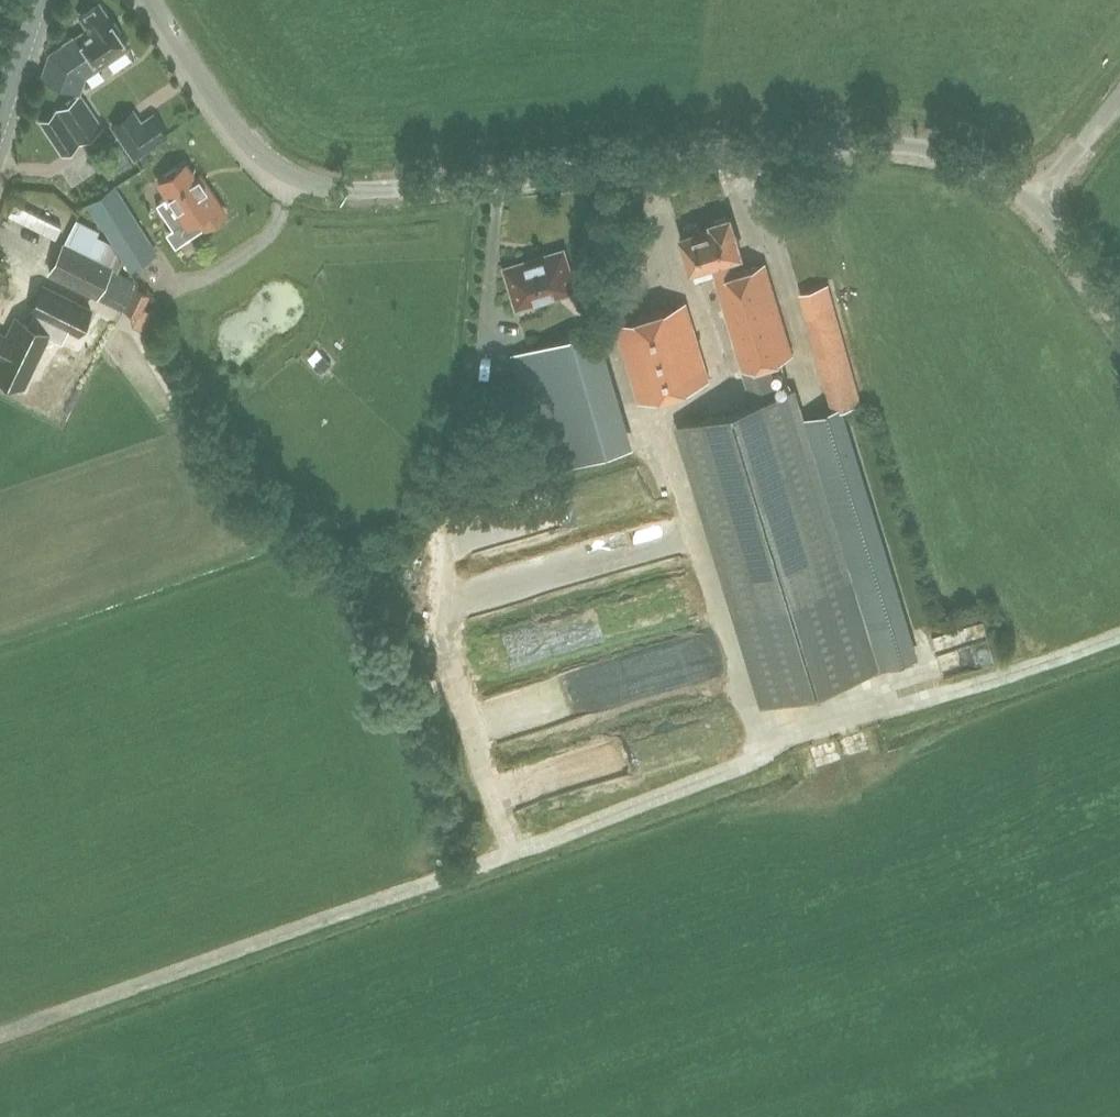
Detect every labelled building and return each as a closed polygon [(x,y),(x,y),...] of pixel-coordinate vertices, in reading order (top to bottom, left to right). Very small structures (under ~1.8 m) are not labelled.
[(76,36),(96,66),(126,47),(100,7),(99,8),(97,4),(94,7),(93,6),(80,15),(88,29),(76,36)] [(84,74),(96,66),(76,36),(73,39),(71,37),(62,43),(64,45),(50,55),(49,54),(41,80),(78,92),(84,74)] [(60,153),(101,126),(80,94),(39,121),(60,153)] [(132,110),(112,124),(123,140),(123,141),(134,158),(167,135),(153,114),(141,122),(132,110)] [(172,229),(179,224),(188,238),(224,214),(204,183),(199,186),(184,164),(158,181),(168,196),(156,204),(172,229)] [(113,186),(86,204),(100,224),(106,220),(136,264),(155,250),(113,186)] [(778,394),(767,361),(792,354),(765,263),(735,272),(730,257),(741,253),(729,216),(710,222),(711,225),(700,229),(695,224),(688,223),(683,227),(682,234),(680,235),(690,269),(711,262),(716,277),(714,277),(742,369),(743,369),(753,402),(681,424),(766,701),(913,656),(839,413),(798,425),(788,391),(778,394)] [(64,244),(51,272),(124,307),(138,278),(113,266),(122,248),(97,236),(99,232),(76,221),(65,245),(64,244)] [(575,289),(563,250),(504,268),(516,308),(575,289)] [(42,284),(30,309),(34,311),(28,323),(16,317),(7,335),(0,332),(0,373),(23,384),(40,350),(48,335),(61,341),(68,328),(78,333),(90,308),(42,284)] [(858,403),(843,349),(826,285),(800,292),(833,410),(858,403)] [(136,286),(130,300),(126,308),(139,315),(133,327),(149,334),(158,314),(143,306),(149,292),(136,286)] [(638,401),(708,380),(685,302),(615,323),(638,401)] [(592,337),(593,336),(591,330),(512,353),(546,469),(624,447),(592,337)] [(65,343),(61,341),(48,335),(40,350),(57,359),(65,343)] [(502,476),(540,465),(532,442),(495,454),(502,476)] [(945,670),(981,660),(977,644),(940,654),(945,670)]
